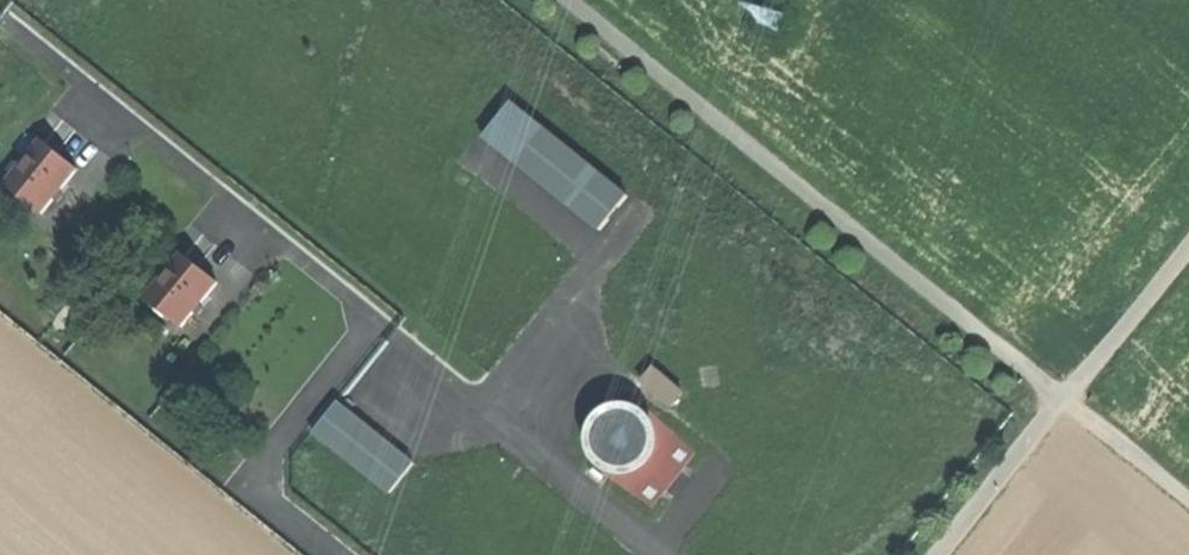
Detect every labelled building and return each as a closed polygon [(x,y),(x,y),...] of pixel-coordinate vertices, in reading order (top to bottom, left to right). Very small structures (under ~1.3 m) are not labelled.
[(628,196),(511,102),(483,136),(600,230),(628,196)] [(58,154),(42,141),(7,184),(42,212),(77,170),(58,154)] [(200,268),(183,254),(148,297),(184,326),(218,283),(200,268)] [(672,407),(683,393),(654,368),(642,382),(672,407)] [(649,504),(660,491),(665,485),(680,467),(685,461),(695,449),(643,403),(637,398),(628,396),(619,396),(608,398),(602,401),(595,408),(588,416),(585,423),(584,430),(584,439),(585,446),(587,453),(591,459),(601,469),(649,504)] [(377,433),(338,401),(314,431),(390,493),(414,463),(377,433)] [(694,469),(685,461),(680,467),(689,474),(694,469)] [(674,494),(665,485),(660,491),(669,500),(674,494)]
